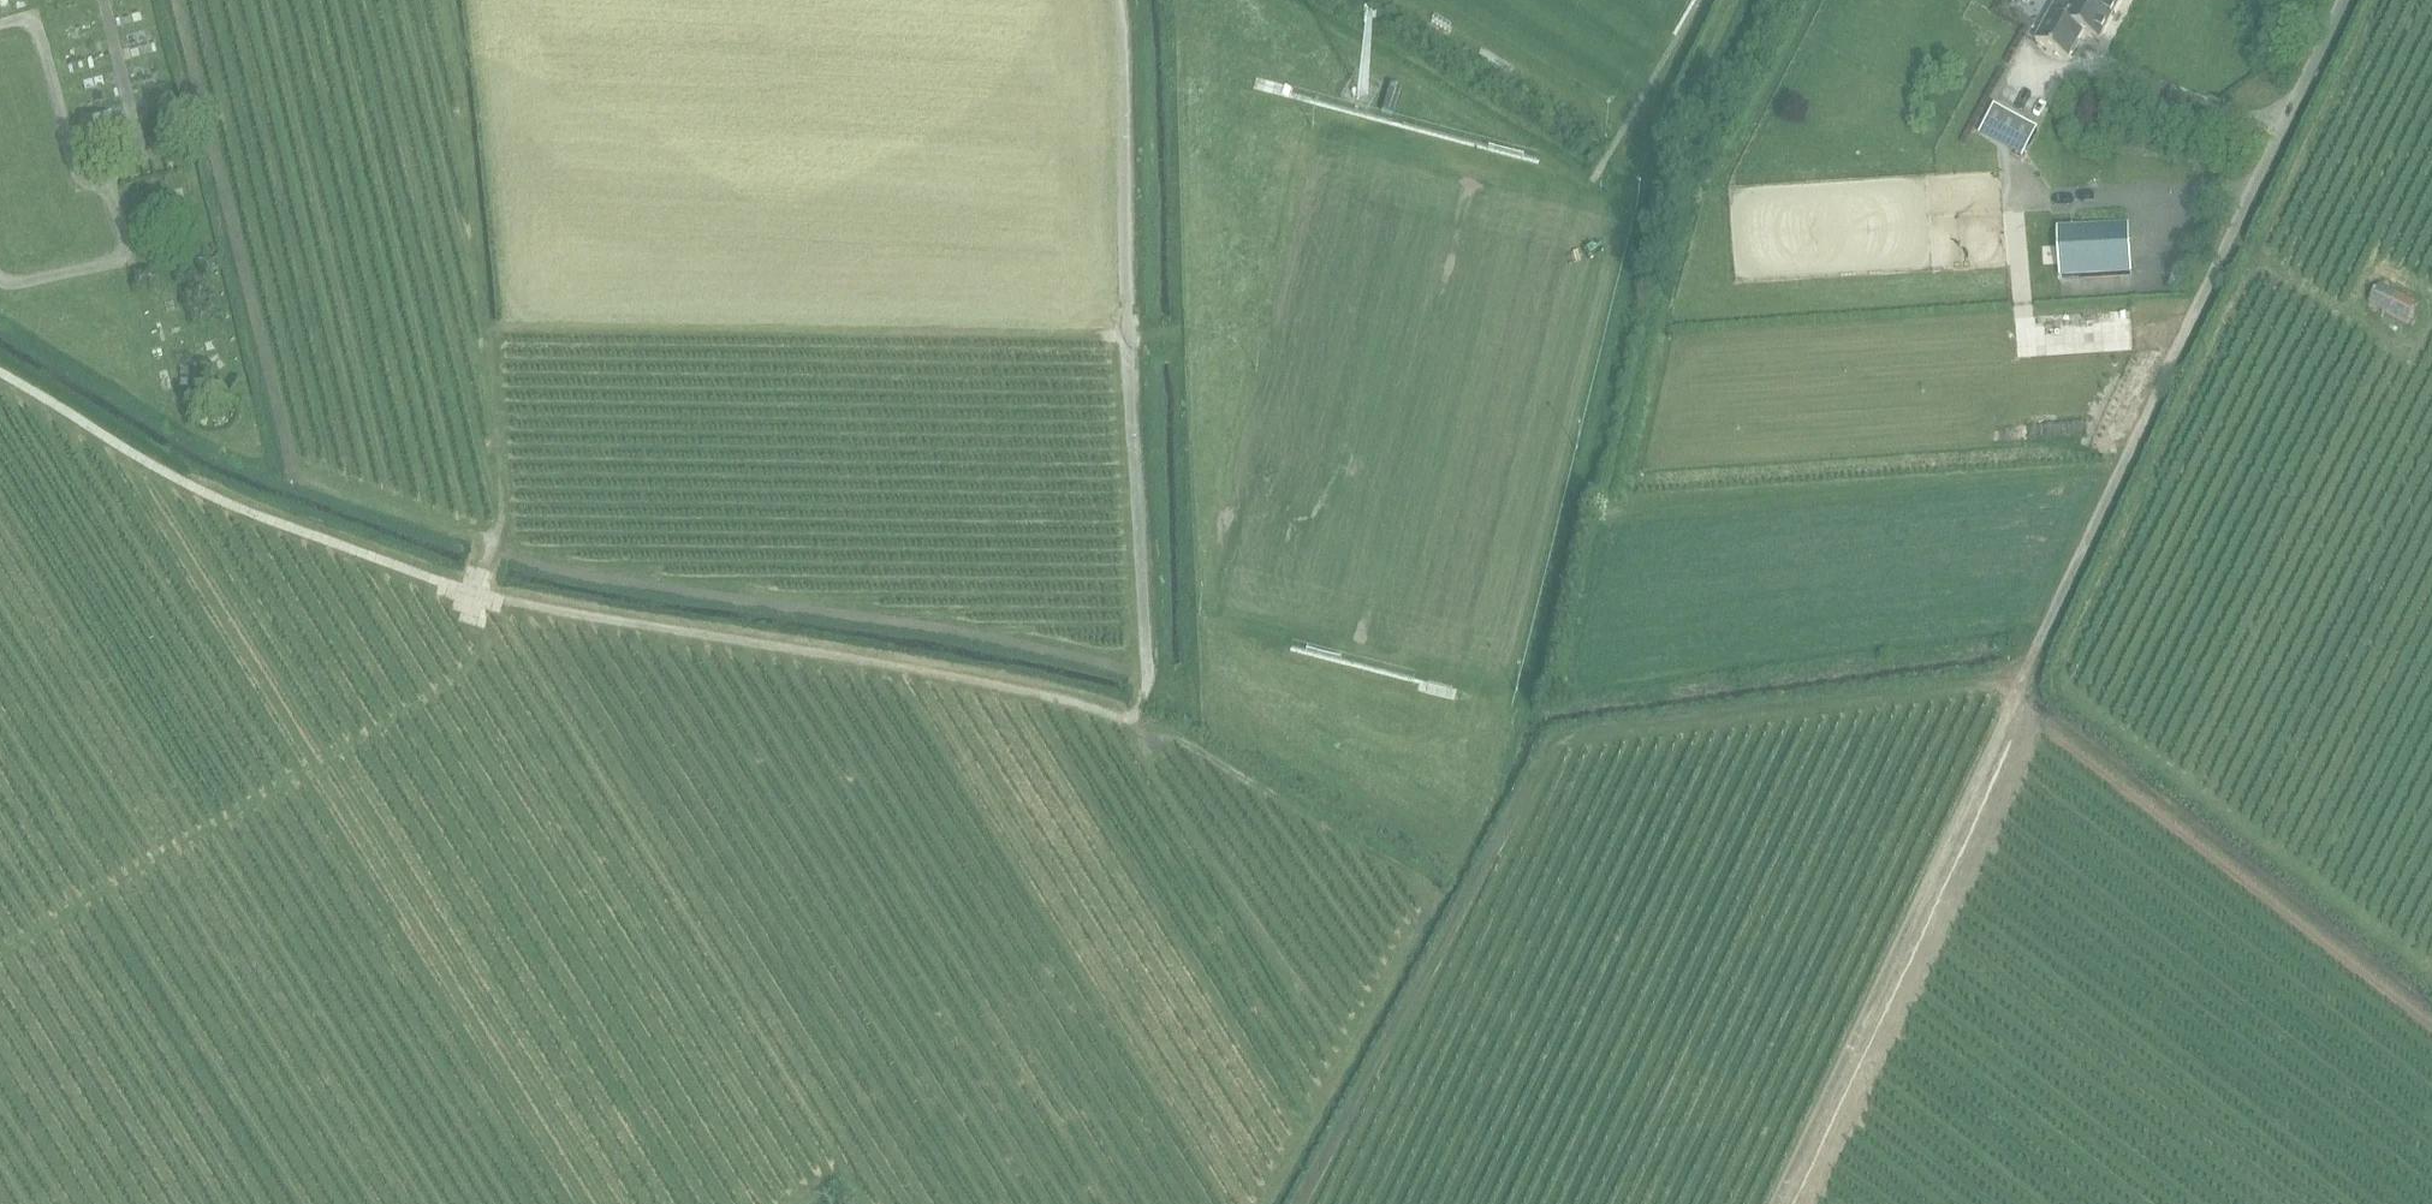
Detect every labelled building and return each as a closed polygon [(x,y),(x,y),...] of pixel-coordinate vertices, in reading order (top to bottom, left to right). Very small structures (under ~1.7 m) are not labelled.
[(2036,41),(2067,58),(2082,32),(2098,41),(2121,0),(2059,0),(2036,41)] [(2016,82),(2002,110),(2046,130),(2059,103),(2016,82)] [(1982,128),(2025,152),(2038,129),(1995,106),(1982,128)] [(2060,278),(2131,274),(2129,225),(2058,228),(2060,278)] [(2387,284),(2426,305),(2431,295),(2431,284),(2397,265),(2387,284)] [(2408,323),(2418,302),(2380,283),(2369,304),(2387,313),(2381,324),(2402,334),(2408,323)]
